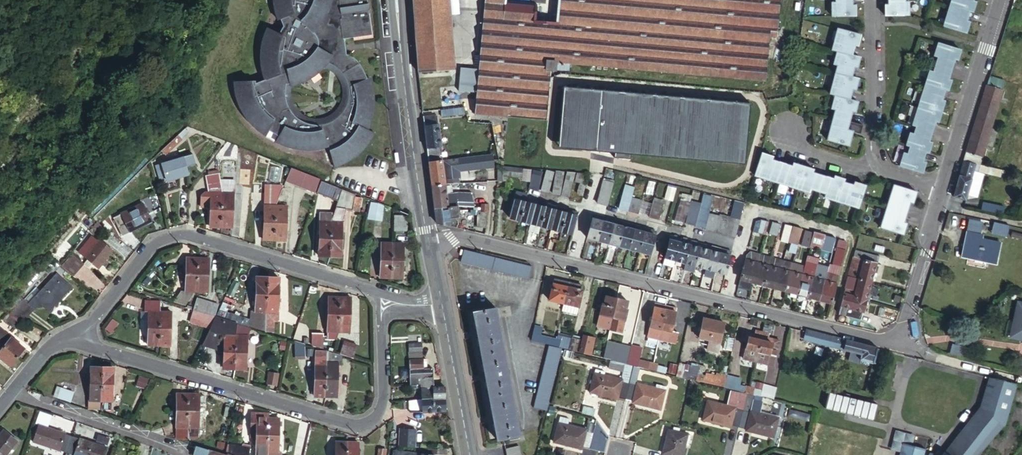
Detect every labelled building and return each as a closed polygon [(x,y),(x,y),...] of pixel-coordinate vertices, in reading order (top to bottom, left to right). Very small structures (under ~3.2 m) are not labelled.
[(277,136),(291,143),(301,145),(326,144),(331,142),(338,164),(349,160),(361,152),(374,136),(376,133),(371,127),(372,125),(377,109),(377,92),(374,75),(371,76),(370,74),(360,56),(353,51),(351,50),(349,50),(376,44),(346,34),(375,30),(371,5),(374,5),(374,0),(277,0),(278,7),(282,13),(278,15),(277,15),(271,22),(271,24),(268,23),(262,41),(261,50),(262,63),(266,75),(257,79),(256,76),(235,82),(238,97),(245,112),(252,121),(265,131),(269,125),(280,132),(277,136)] [(440,0),(413,0),(416,57),(417,66),(444,64),(440,0)] [(776,0),(558,0),(556,18),(536,17),(503,14),(503,17),(482,15),(478,106),(500,108),(502,108),(539,108),(543,72),(544,67),(548,68),(548,64),(559,64),(559,69),(596,72),(601,72),(602,64),(610,64),(645,66),(644,73),(663,74),(664,68),(764,75),(767,32),(774,32),(776,0)] [(482,15),(503,17),(503,14),(504,0),(483,0),(482,15)] [(535,0),(504,0),(503,14),(536,17),(537,0),(535,0)] [(828,13),(853,13),(854,1),(851,1),(851,0),(828,0),(828,13)] [(882,13),(907,13),(906,0),(885,0),(885,1),(881,1),(882,13)] [(940,22),(964,30),(967,18),(965,17),(967,8),(970,9),(973,0),(947,0),(940,22)] [(1021,13),(1021,0),(1010,0),(1007,8),(1021,13)] [(832,109),(825,136),(846,141),(851,128),(858,130),(861,121),(848,117),(849,107),(853,108),(855,98),(848,96),(850,86),(853,86),(856,74),(849,73),(852,64),(855,64),(858,52),(849,51),(851,41),(854,41),(857,31),(835,25),(830,46),(835,48),(832,60),(835,61),(826,92),(831,93),(828,108),(832,109)] [(959,45),(935,39),(931,53),(934,54),(930,67),(927,66),(909,121),(913,123),(910,130),(907,129),(903,142),(906,143),(904,150),(901,149),(896,163),(920,170),(923,160),(919,158),(923,149),(926,150),(929,140),(926,139),(932,120),(936,120),(942,98),(939,96),(941,87),(945,88),(949,78),(946,75),(951,58),(955,59),(959,45)] [(543,72),(595,76),(596,72),(559,69),(559,64),(548,64),(548,68),(544,67),(543,72)] [(609,73),(610,64),(602,64),(601,72),(609,73)] [(1004,75),(989,71),(963,155),(977,158),(978,155),(986,137),(1004,75)] [(424,89),(428,108),(457,102),(453,83),(424,89)] [(555,147),(594,149),(598,89),(559,87),(555,147)] [(598,89),(594,149),(612,151),(611,157),(628,159),(628,152),(742,159),(746,99),(598,89)] [(424,133),(442,130),(441,119),(436,120),(436,111),(422,112),(424,133)] [(178,132),(181,135),(186,130),(183,127),(178,132)] [(424,133),(427,153),(439,151),(438,139),(443,139),(442,130),(424,133)] [(176,134),(160,150),(164,154),(179,138),(179,137),(176,134)] [(771,152),(759,148),(752,172),(807,189),(810,185),(822,189),(821,193),(856,204),(863,181),(851,178),(851,180),(843,178),(844,175),(831,172),(830,174),(812,168),(813,165),(790,158),(790,161),(770,155),(771,152)] [(169,159),(157,163),(160,174),(165,173),(166,178),(189,170),(186,163),(195,160),(192,152),(174,158),(174,154),(168,156),(169,159)] [(430,181),(444,180),(444,175),(453,174),(453,167),(490,165),(489,153),(427,157),(430,181)] [(963,155),(951,194),(964,197),(976,162),(977,158),(963,155)] [(993,162),(977,158),(976,162),(980,163),(979,166),(1002,171),(1004,165),(993,162)] [(494,180),(494,182),(504,183),(505,177),(517,179),(521,164),(497,161),(494,180)] [(533,168),(533,165),(521,164),(517,179),(529,182),(533,168)] [(540,169),(533,168),(529,182),(528,184),(535,187),(540,169)] [(553,171),(543,169),(541,179),(548,180),(546,188),(548,189),(553,171)] [(588,171),(577,169),(574,181),(579,183),(575,194),(581,195),(588,171)] [(219,178),(217,170),(216,171),(208,172),(204,173),(208,190),(204,190),(201,193),(201,204),(210,204),(210,224),(221,225),(221,224),(222,190),(220,181),(219,178)] [(562,171),(557,170),(552,187),(558,189),(562,171)] [(574,172),(568,171),(561,194),(567,195),(574,172)] [(609,179),(600,177),(594,199),(604,201),(609,179)] [(548,180),(541,179),(539,187),(541,187),(546,188),(548,180)] [(430,181),(433,203),(455,201),(457,201),(468,202),(472,203),(471,190),(455,189),(445,190),(444,180),(430,181)] [(221,224),(221,225),(231,225),(232,191),(234,191),(234,181),(220,181),(222,190),(221,224)] [(294,184),(287,181),(280,199),(287,201),(294,184)] [(338,201),(343,190),(322,181),(317,193),(338,201)] [(630,186),(623,183),(617,205),(623,207),(630,186)] [(913,190),(890,183),(876,222),(901,230),(904,220),(901,218),(907,199),(911,199),(913,190)] [(264,236),(274,237),(276,203),(283,186),(266,185),(264,228),(264,233),(264,236)] [(672,199),(676,188),(668,185),(664,196),(672,199)] [(508,212),(519,216),(525,195),(526,192),(515,189),(508,212)] [(332,220),(330,254),(342,254),(344,220),(341,220),(342,207),(355,209),(355,207),(356,197),(356,195),(343,190),(338,201),(332,220)] [(636,210),(640,196),(631,193),(626,208),(636,210)] [(525,195),(519,216),(529,218),(535,198),(525,195)] [(672,220),(684,223),(691,199),(678,196),(672,220)] [(652,197),(648,212),(659,215),(663,200),(652,197)] [(529,218),(526,227),(536,230),(539,221),(544,205),(538,203),(538,199),(535,198),(529,218)] [(644,198),(641,210),(647,212),(651,199),(644,198)] [(691,199),(684,223),(693,226),(700,202),(691,199)] [(381,221),(385,204),(370,201),(367,218),(381,221)] [(435,219),(454,224),(454,220),(457,220),(456,214),(452,214),(452,208),(456,207),(455,201),(433,203),(435,219)] [(120,232),(147,220),(145,216),(148,214),(144,206),(142,202),(112,215),(115,222),(120,232)] [(700,202),(693,226),(702,229),(707,211),(709,204),(700,202)] [(276,203),(274,237),(286,237),(286,235),(286,230),(287,203),(276,203)] [(539,221),(550,224),(555,204),(552,203),(549,206),(544,205),(539,221)] [(982,203),(981,211),(1003,214),(1004,205),(982,203)] [(483,222),(487,205),(480,204),(479,208),(476,208),(474,219),(483,222)] [(550,224),(561,227),(566,211),(558,209),(559,205),(555,204),(550,224)] [(714,231),(719,214),(720,208),(715,206),(713,213),(707,211),(702,229),(714,232),(714,231)] [(770,208),(764,206),(761,221),(767,222),(770,208)] [(561,227),(571,230),(577,210),(567,207),(566,211),(561,227)] [(779,224),(783,210),(775,209),(772,223),(779,224)] [(318,253),(330,254),(332,220),(332,211),(319,211),(318,253)] [(596,237),(603,213),(600,212),(599,217),(589,215),(585,234),(596,237)] [(606,215),(603,213),(596,237),(607,239),(612,221),(605,219),(606,215)] [(725,234),(730,217),(719,214),(714,231),(725,234)] [(966,220),(981,224),(982,217),(968,214),(966,220)] [(109,225),(115,222),(112,215),(106,218),(109,225)] [(405,216),(394,215),(393,229),(405,229),(405,216)] [(95,216),(93,218),(95,219),(101,224),(103,222),(95,216)] [(607,239),(617,242),(623,219),(613,216),(612,221),(607,239)] [(735,236),(740,220),(730,217),(725,234),(735,236)] [(1006,231),(1008,221),(994,218),(992,228),(1006,231)] [(102,226),(101,226),(102,225),(101,224),(95,219),(88,228),(90,229),(89,230),(95,235),(102,226)] [(617,242),(627,245),(632,225),(627,224),(627,220),(623,219),(617,242)] [(982,224),(981,224),(966,220),(965,227),(978,231),(979,230),(980,230),(982,224)] [(780,240),(797,245),(802,228),(785,223),(780,240)] [(637,248),(644,225),(639,224),(638,227),(632,225),(627,245),(637,248)] [(637,248),(648,251),(654,232),(647,230),(647,227),(644,225),(637,248)] [(89,231),(87,229),(71,248),(73,250),(89,231)] [(662,254),(674,258),(681,234),(669,230),(662,254)] [(808,247),(812,233),(804,231),(800,245),(808,247)] [(1000,239),(977,234),(964,232),(960,252),(995,261),(1000,239)] [(822,236),(812,233),(808,248),(818,250),(822,236)] [(681,234),(674,258),(684,260),(690,240),(690,236),(681,234)] [(684,260),(693,263),(700,238),(695,236),(694,241),(690,240),(684,260)] [(95,260),(99,264),(112,248),(98,238),(89,249),(83,244),(78,251),(84,256),(85,257),(90,261),(93,263),(95,260)] [(693,263),(705,266),(710,246),(704,245),(705,240),(700,238),(693,263)] [(820,256),(827,258),(831,244),(832,241),(825,239),(820,256)] [(877,244),(857,239),(854,248),(875,253),(877,244)] [(379,275),(390,276),(391,242),(380,241),(379,275)] [(391,242),(390,276),(402,276),(403,242),(391,242)] [(705,266),(715,269),(722,245),(717,243),(716,247),(710,246),(705,266)] [(833,260),(840,262),(844,246),(838,244),(833,260)] [(715,269),(725,271),(730,251),(724,249),(725,246),(722,245),(715,269)] [(739,274),(750,278),(759,250),(753,249),(748,247),(745,250),(739,274)] [(848,272),(869,277),(875,253),(854,248),(848,272)] [(759,250),(750,278),(763,281),(771,254),(759,250)] [(83,260),(71,251),(62,263),(73,273),(83,260)] [(532,270),(466,253),(462,265),(528,283),(532,270)] [(662,254),(660,260),(672,264),(674,258),(662,254)] [(771,254),(763,281),(774,284),(782,257),(771,254)] [(196,287),(197,256),(185,256),(185,289),(181,289),(174,300),(185,304),(194,290),(194,287),(196,287)] [(208,256),(197,256),(196,287),(196,290),(207,291),(208,256)] [(774,284),(785,287),(792,260),(782,257),(774,284)] [(796,290),(807,293),(815,264),(816,260),(805,257),(804,263),(796,290)] [(827,259),(825,266),(838,270),(840,262),(833,260),(827,259)] [(684,260),(682,266),(692,269),(693,263),(684,260)] [(785,287),(796,290),(804,263),(792,260),(785,287)] [(807,293),(817,296),(825,266),(815,264),(807,293)] [(817,296),(830,300),(838,270),(825,266),(817,296)] [(864,295),(869,277),(848,272),(842,288),(864,295)] [(9,314),(23,321),(39,302),(48,309),(52,305),(70,285),(60,276),(58,280),(52,275),(39,290),(35,286),(24,299),(23,298),(9,314)] [(266,310),(267,276),(256,276),(255,310),(252,310),(250,324),(255,326),(256,324),(266,310)] [(278,277),(267,276),(266,310),(256,324),(273,326),(273,320),(277,320),(278,277)] [(581,286),(568,283),(567,288),(563,304),(577,307),(581,291),(579,291),(581,286)] [(563,304),(567,288),(552,284),(552,286),(551,290),(548,301),(563,304)] [(842,288),(835,312),(841,314),(844,304),(850,306),(860,308),(864,295),(842,288)] [(1013,293),(1006,325),(1021,329),(1021,328),(1021,295),(1013,293)] [(338,330),(340,296),(329,295),(329,297),(329,302),(327,334),(324,334),(324,332),(312,332),(312,343),(327,348),(327,337),(336,337),(338,330)] [(350,296),(340,296),(338,330),(349,330),(350,304),(350,299),(350,296)] [(611,316),(615,298),(604,296),(602,303),(599,303),(597,313),(611,316)] [(196,297),(193,309),(207,313),(211,301),(196,297)] [(626,301),(615,298),(611,316),(624,319),(626,309),(624,309),(626,301)] [(146,344),(157,345),(159,311),(159,302),(145,301),(144,311),(147,311),(146,344)] [(211,301),(207,313),(213,315),(217,303),(211,301)] [(660,328),(664,309),(663,309),(663,305),(654,303),(648,325),(660,328)] [(577,307),(563,304),(561,312),(575,315),(577,307)] [(844,304),(841,314),(848,316),(850,306),(844,304)] [(850,306),(848,316),(857,318),(860,308),(850,306)] [(498,327),(495,307),(472,311),(496,439),(519,435),(515,416),(516,416),(516,411),(514,411),(507,374),(509,373),(508,369),(506,369),(499,332),(501,332),(500,327),(498,327)] [(689,309),(682,308),(680,320),(686,322),(689,309)] [(207,313),(193,309),(189,321),(209,327),(214,315),(213,315),(207,313)] [(675,312),(664,309),(660,328),(670,331),(675,312)] [(159,311),(157,345),(168,345),(170,311),(159,311)] [(6,313),(0,319),(3,321),(9,314),(8,314),(6,313)] [(9,314),(3,321),(13,328),(18,321),(9,314)] [(209,327),(201,343),(224,352),(223,367),(236,368),(237,334),(241,325),(237,324),(237,322),(214,315),(209,327)] [(611,316),(608,329),(620,332),(624,319),(611,316)] [(708,340),(712,322),(703,319),(699,337),(708,340)] [(723,324),(712,322),(708,340),(718,342),(723,324)] [(237,334),(236,368),(246,368),(247,334),(249,334),(251,328),(241,325),(237,334)] [(531,341),(553,346),(555,340),(545,338),(538,337),(539,334),(540,329),(534,327),(531,341)] [(16,357),(23,348),(0,328),(0,344),(16,357)] [(757,352),(761,334),(755,332),(754,336),(742,333),(741,340),(746,342),(745,349),(757,352)] [(871,365),(876,349),(806,332),(803,342),(816,346),(828,348),(861,357),(860,362),(866,364),(870,365),(871,365)] [(767,336),(761,334),(757,352),(768,355),(770,348),(776,349),(778,342),(767,339),(767,336)] [(555,340),(553,346),(576,351),(578,340),(577,339),(577,338),(571,337),(570,338),(569,342),(559,339),(558,341),(555,340)] [(356,343),(343,339),(340,351),(353,355),(356,343)] [(306,342),(296,340),(296,355),(306,355),(306,342)] [(409,341),(410,349),(422,348),(421,340),(409,341)] [(578,352),(602,357),(603,352),(592,349),(585,347),(587,342),(581,340),(578,352)] [(952,342),(950,350),(961,354),(963,346),(952,342)] [(16,357),(0,344),(0,358),(9,366),(16,357)] [(560,349),(548,346),(534,400),(547,403),(560,349)] [(828,348),(816,346),(815,352),(826,355),(828,348)] [(618,355),(620,349),(612,347),(610,354),(618,355)] [(410,349),(410,357),(422,357),(422,348),(410,349)] [(603,352),(602,357),(624,363),(627,350),(620,349),(618,355),(610,354),(603,352)] [(754,362),(757,352),(745,349),(742,359),(754,362)] [(903,359),(904,356),(876,349),(871,365),(870,365),(869,369),(868,372),(875,374),(877,366),(883,368),(888,369),(900,372),(903,361),(904,361),(904,359),(903,359)] [(651,369),(652,364),(637,360),(639,352),(630,350),(627,363),(651,369)] [(327,361),(332,352),(330,351),(316,351),(315,387),(315,391),(315,394),(325,394),(327,361)] [(341,355),(332,352),(327,361),(325,394),(336,395),(337,362),(341,362),(341,355)] [(765,365),(768,355),(757,352),(754,362),(765,365)] [(410,357),(412,383),(422,382),(422,386),(434,385),(433,365),(426,366),(426,357),(422,357),(410,357)] [(622,373),(624,367),(610,363),(609,370),(622,373)] [(101,400),(102,366),(91,365),(90,368),(90,372),(90,399),(88,399),(88,407),(90,408),(99,408),(100,400),(101,400)] [(685,367),(677,365),(675,375),(687,378),(688,373),(684,372),(685,367)] [(112,366),(102,366),(101,400),(111,400),(112,366)] [(638,368),(631,366),(631,368),(623,399),(631,401),(631,403),(658,410),(663,391),(664,387),(654,385),(653,388),(635,384),(635,385),(634,385),(638,368)] [(623,399),(631,368),(624,367),(622,373),(621,379),(622,380),(621,382),(620,382),(620,380),(602,376),(603,373),(594,370),(588,393),(615,399),(615,397),(623,399)] [(690,367),(688,373),(687,378),(699,381),(700,375),(696,374),(697,369),(690,367)] [(268,383),(277,385),(279,374),(270,372),(268,383)] [(737,390),(739,384),(740,379),(726,375),(723,387),(737,390)] [(988,377),(980,408),(943,454),(978,454),(1005,422),(1015,384),(988,377)] [(444,384),(441,385),(434,385),(422,386),(423,397),(445,395),(444,384)] [(891,440),(901,444),(917,387),(906,384),(891,440)] [(924,451),(926,451),(926,449),(925,448),(940,391),(917,385),(917,387),(901,444),(898,454),(923,454),(924,451)] [(74,391),(58,386),(55,395),(71,400),(74,391)] [(773,400),(775,388),(769,387),(765,392),(762,392),(761,397),(773,400)] [(846,394),(828,390),(824,410),(842,413),(846,394)] [(730,425),(737,427),(745,395),(730,391),(726,406),(706,401),(702,420),(729,427),(730,425)] [(186,426),(188,392),(176,392),(174,437),(182,438),(189,438),(188,436),(186,426)] [(198,393),(188,392),(186,426),(188,436),(196,436),(196,427),(197,427),(198,400),(198,396),(198,393)] [(446,408),(445,395),(423,397),(407,398),(407,406),(410,409),(422,408),(422,410),(446,408)] [(745,395),(737,427),(744,429),(745,430),(773,437),(778,419),(751,412),(754,397),(745,395)] [(592,409),(580,406),(579,412),(591,415),(592,409)] [(269,412),(251,411),(251,435),(255,436),(254,454),(267,454),(267,450),(269,416),(269,412)] [(267,450),(277,450),(278,417),(269,416),(267,450)] [(584,430),(557,423),(553,443),(580,449),(581,447),(588,448),(594,424),(586,422),(584,430)] [(399,423),(398,440),(414,441),(415,424),(399,423)] [(67,450),(72,436),(64,433),(65,432),(39,424),(34,441),(59,449),(60,447),(67,450)] [(214,448),(220,451),(225,428),(218,426),(214,448)] [(12,446),(11,445),(16,439),(5,430),(0,435),(0,454),(5,454),(12,446)] [(98,437),(110,441),(112,436),(100,431),(98,437)] [(664,454),(682,454),(684,445),(688,446),(690,437),(667,431),(662,453),(664,454)] [(72,436),(67,450),(74,452),(74,454),(78,454),(102,454),(106,445),(80,437),(79,438),(72,436)] [(346,441),(334,441),(334,454),(345,454),(346,441)] [(346,441),(345,454),(356,454),(356,442),(346,441)] [(230,442),(227,452),(239,454),(247,454),(250,445),(242,443),(242,444),(230,442)] [(506,454),(519,454),(517,445),(505,447),(506,454)] [(193,454),(227,454),(195,446),(192,454),(193,454)]
